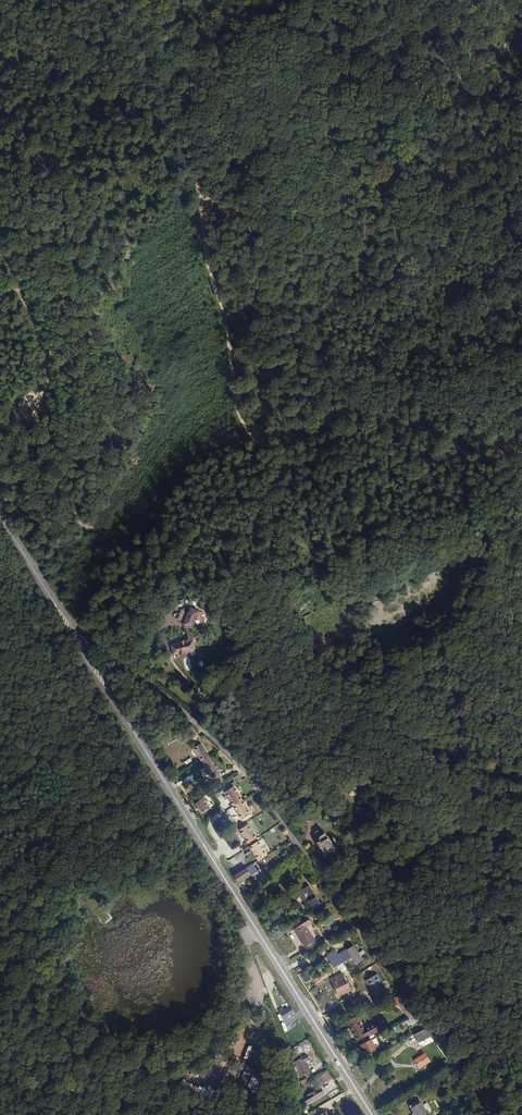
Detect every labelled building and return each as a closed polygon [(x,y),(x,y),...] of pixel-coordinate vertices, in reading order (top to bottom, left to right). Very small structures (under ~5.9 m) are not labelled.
[(303,597),(305,603),(312,599),(310,593),(303,597)] [(182,625),(187,628),(190,629),(198,612),(190,609),(187,613),(183,623),(182,625)] [(183,623),(187,613),(181,610),(177,620),(183,623)] [(188,640),(192,638),(187,628),(182,625),(188,640)] [(195,637),(192,638),(188,640),(187,640),(187,643),(186,643),(184,641),(180,642),(181,644),(172,648),(175,659),(195,652),(194,647),(198,645),(195,637)] [(183,658),(186,671),(192,670),(189,656),(183,658)] [(205,668),(202,659),(194,661),(197,670),(205,668)] [(239,725),(246,733),(251,729),(244,721),(239,725)] [(175,734),(168,739),(170,744),(178,739),(175,734)] [(191,745),(206,768),(213,764),(199,739),(191,745)] [(213,764),(206,768),(214,781),(221,776),(213,764)] [(240,778),(237,773),(231,776),(234,782),(240,778)] [(234,804),(242,799),(233,785),(224,791),(230,801),(232,800),(234,804)] [(328,803),(324,796),(307,807),(312,813),(328,803)] [(203,798),(195,803),(201,812),(208,807),(203,798)] [(250,813),(242,799),(234,804),(237,808),(235,809),(241,819),(250,813)] [(246,838),(249,841),(256,837),(247,823),(238,829),(245,839),(246,838)] [(325,857),(336,850),(327,839),(326,840),(324,836),(319,839),(318,842),(320,844),(317,846),(325,857)] [(258,841),(250,846),(259,861),(267,856),(258,841)] [(243,852),(233,856),(235,860),(251,853),(247,845),(241,847),(243,852)] [(257,871),(252,864),(246,867),(251,875),(257,871)] [(239,883),(240,882),(251,875),(246,867),(235,874),(234,875),(239,883)] [(309,885),(291,896),(293,900),(299,896),(301,900),(306,897),(313,908),(321,903),(316,896),(314,897),(310,889),(311,888),(309,885)] [(74,903),(80,909),(88,901),(83,896),(74,903)] [(306,926),(303,922),(294,928),(305,946),(314,940),(306,926)] [(357,966),(364,961),(355,946),(347,950),(357,966)] [(347,965),(340,955),(332,959),(339,970),(347,965)] [(355,993),(346,974),(341,977),(342,979),(336,981),(345,999),(355,993)] [(377,974),(365,981),(375,997),(387,989),(377,974)] [(293,1012),(290,1006),(284,1010),(282,1007),(278,1009),(283,1018),(293,1012)] [(415,1021),(412,1015),(404,1019),(407,1026),(416,1022),(415,1021)] [(429,1035),(424,1028),(413,1034),(417,1042),(429,1035)] [(359,1031),(358,1030),(352,1033),(357,1040),(365,1036),(361,1030),(359,1031)] [(374,1037),(369,1040),(374,1048),(379,1046),(374,1037)] [(374,1048),(369,1040),(369,1039),(359,1045),(364,1054),(374,1048)] [(296,1045),(298,1051),(309,1048),(306,1041),(296,1045)] [(424,1054),(415,1059),(420,1067),(429,1062),(424,1054)] [(294,1061),(298,1068),(307,1063),(303,1056),(294,1061)] [(304,1099),(306,1103),(322,1093),(320,1088),(304,1099)] [(410,1106),(416,1114),(425,1114),(427,1113),(421,1103),(417,1105),(415,1102),(410,1106)]
